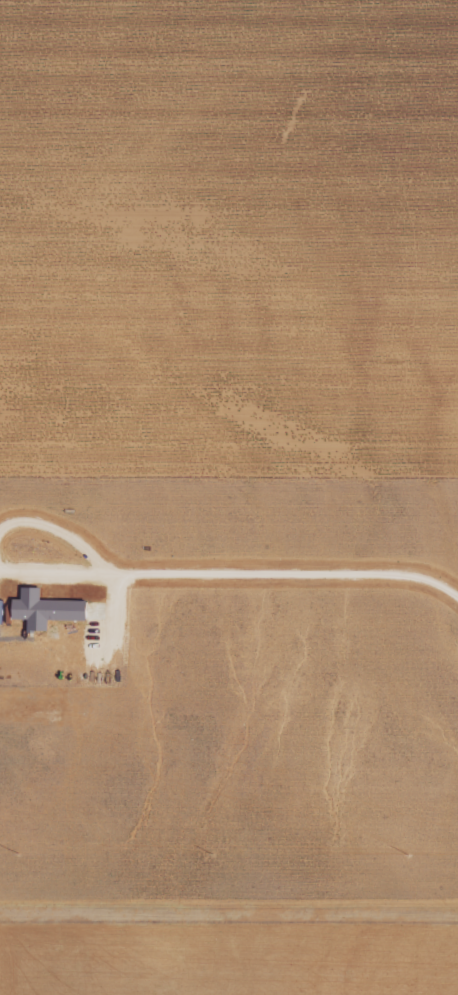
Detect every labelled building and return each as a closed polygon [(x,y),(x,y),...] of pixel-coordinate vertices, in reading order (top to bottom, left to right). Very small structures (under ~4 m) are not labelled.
[(88,620),(88,600),(41,600),(41,587),(22,587),(22,599),(14,599),(14,619),(28,619),(28,630),(49,630),(49,620),(88,620)]
